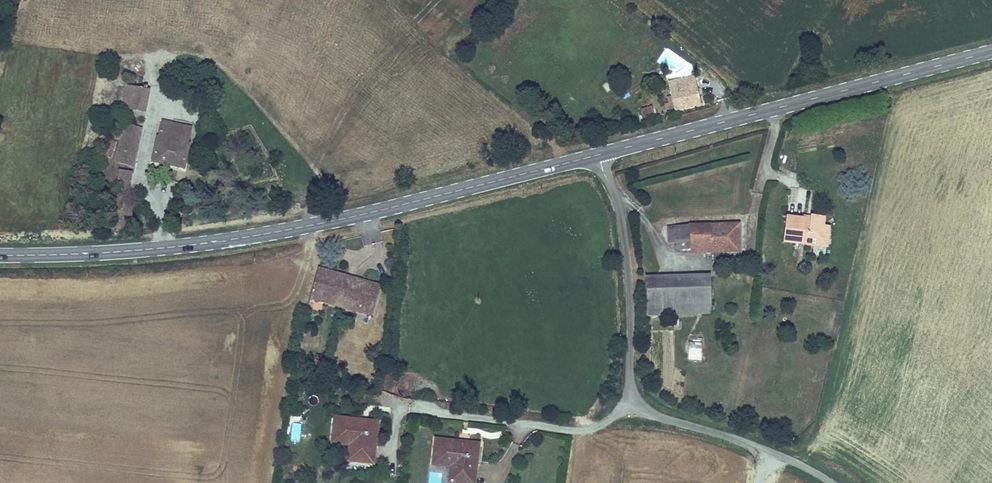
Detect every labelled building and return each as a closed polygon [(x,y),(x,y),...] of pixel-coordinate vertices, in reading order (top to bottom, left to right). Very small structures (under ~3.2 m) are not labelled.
[(674,113),(700,107),(693,77),(668,83),(674,113)] [(119,109),(144,114),(150,91),(124,86),(119,109)] [(150,164),(184,172),(194,129),(161,121),(157,138),(156,138),(150,164)] [(114,162),(133,167),(141,128),(122,124),(114,162)] [(105,156),(112,158),(116,142),(108,140),(105,156)] [(115,192),(129,194),(132,173),(118,171),(115,192)] [(804,219),(786,217),(784,245),(802,247),(802,245),(812,246),(813,242),(827,243),(829,228),(823,227),(824,219),(811,218),(811,222),(804,222),(804,219)] [(690,256),(740,254),(739,224),(666,227),(667,244),(674,244),(674,252),(690,251),(690,256)] [(367,317),(371,319),(373,313),(379,291),(380,286),(376,285),(317,268),(308,301),(341,310),(355,314),(367,317)] [(654,317),(696,315),(695,277),(653,278),(654,317)] [(696,315),(710,315),(709,277),(695,277),(696,315)] [(647,317),(654,317),(653,278),(645,279),(647,317)] [(702,360),(702,339),(688,339),(688,359),(702,360)] [(398,389),(416,392),(417,385),(419,377),(401,373),(398,389)] [(346,464),(374,468),(379,423),(358,420),(332,418),(332,424),(329,446),(347,448),(346,464)] [(480,445),(434,440),(431,462),(430,469),(445,470),(448,471),(447,482),(476,482),(480,445)]
